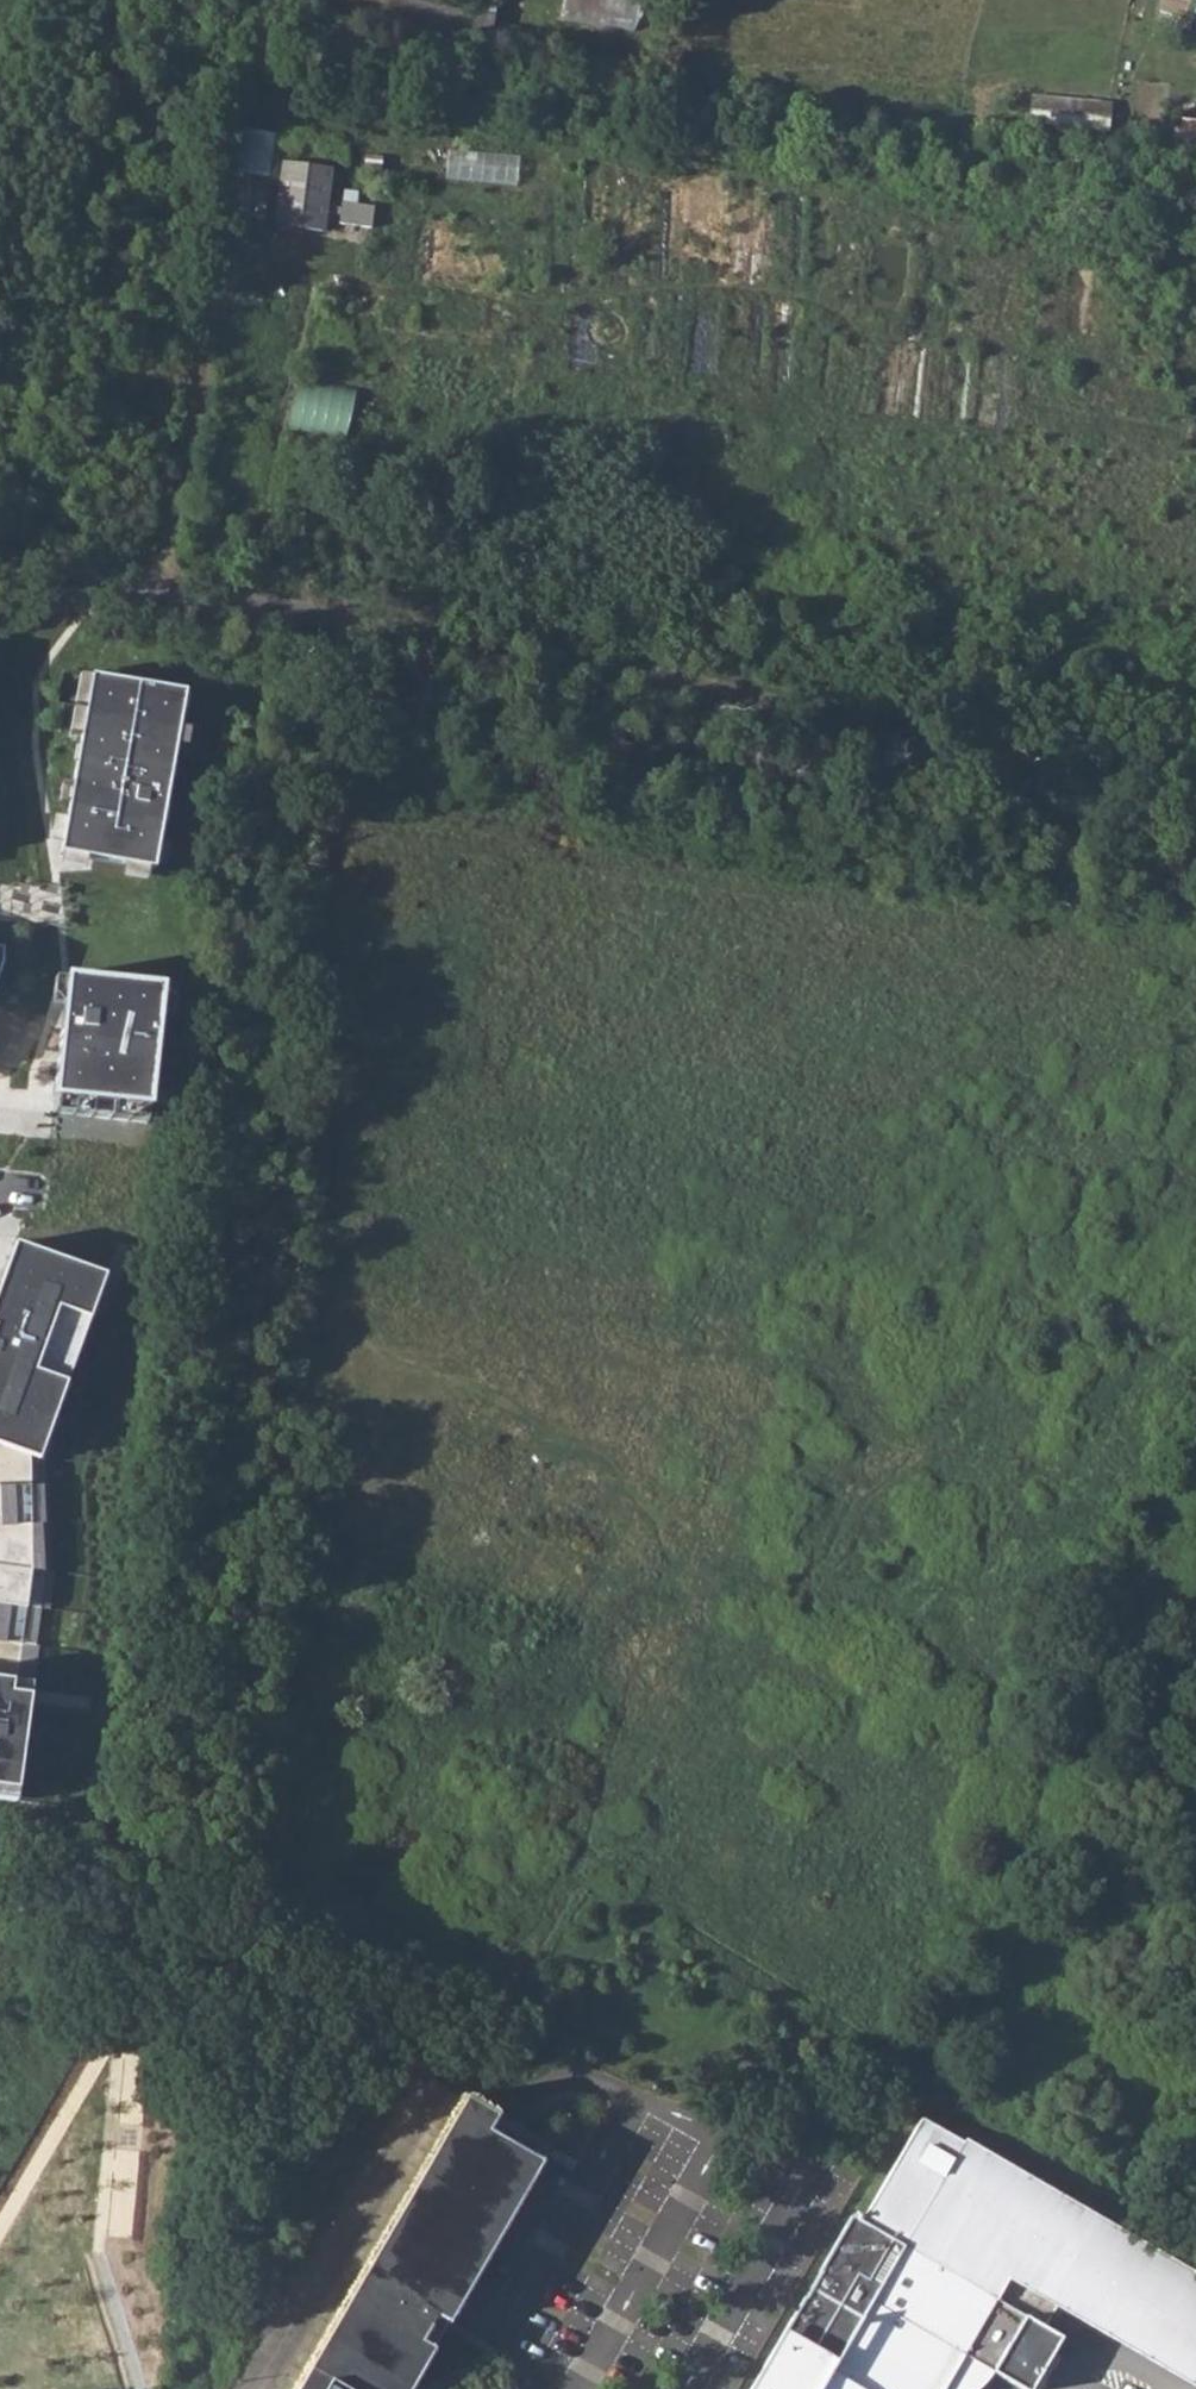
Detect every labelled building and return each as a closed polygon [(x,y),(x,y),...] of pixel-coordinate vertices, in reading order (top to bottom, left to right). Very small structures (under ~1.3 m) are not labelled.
[(497,7),(415,0),(412,26),(495,34),(497,7)] [(642,0),(520,0),(518,11),(640,23),(642,0)] [(1029,122),(1107,130),(1109,103),(1032,96),(1029,122)] [(1195,142),(1195,121),(1182,119),(1181,129),(1179,139),(1195,142)] [(274,175),(278,130),(235,126),(231,171),(274,175)] [(1181,129),(1173,128),(1172,138),(1179,139),(1181,129)] [(324,232),(333,169),(284,161),(275,225),(324,232)] [(339,224),(371,228),(374,206),(342,202),(339,224)] [(285,429),(346,442),(358,389),(297,375),(285,429)] [(189,689),(94,673),(61,865),(157,882),(189,689)] [(160,983),(64,972),(53,1094),(147,1104),(160,983)] [(17,1239),(0,1284),(0,1799),(19,1801),(32,1680),(48,1566),(47,1457),(113,1274),(17,1239)] [(294,2388),(390,2388),(417,2341),(434,2351),(450,2323),(552,2146),(500,2115),(509,2099),(475,2079),(294,2388)] [(851,2216),(751,2388),(934,2388),(956,2351),(964,2355),(993,2373),(1021,2388),(1032,2388),(1062,2338),(1044,2328),(1062,2296),(1195,2373),(1195,2279),(920,2119),(860,2222),(851,2216)] [(993,2373),(964,2355),(951,2378),(969,2388),(971,2388),(993,2373)] [(951,2378),(944,2388),(969,2388),(951,2378)]
